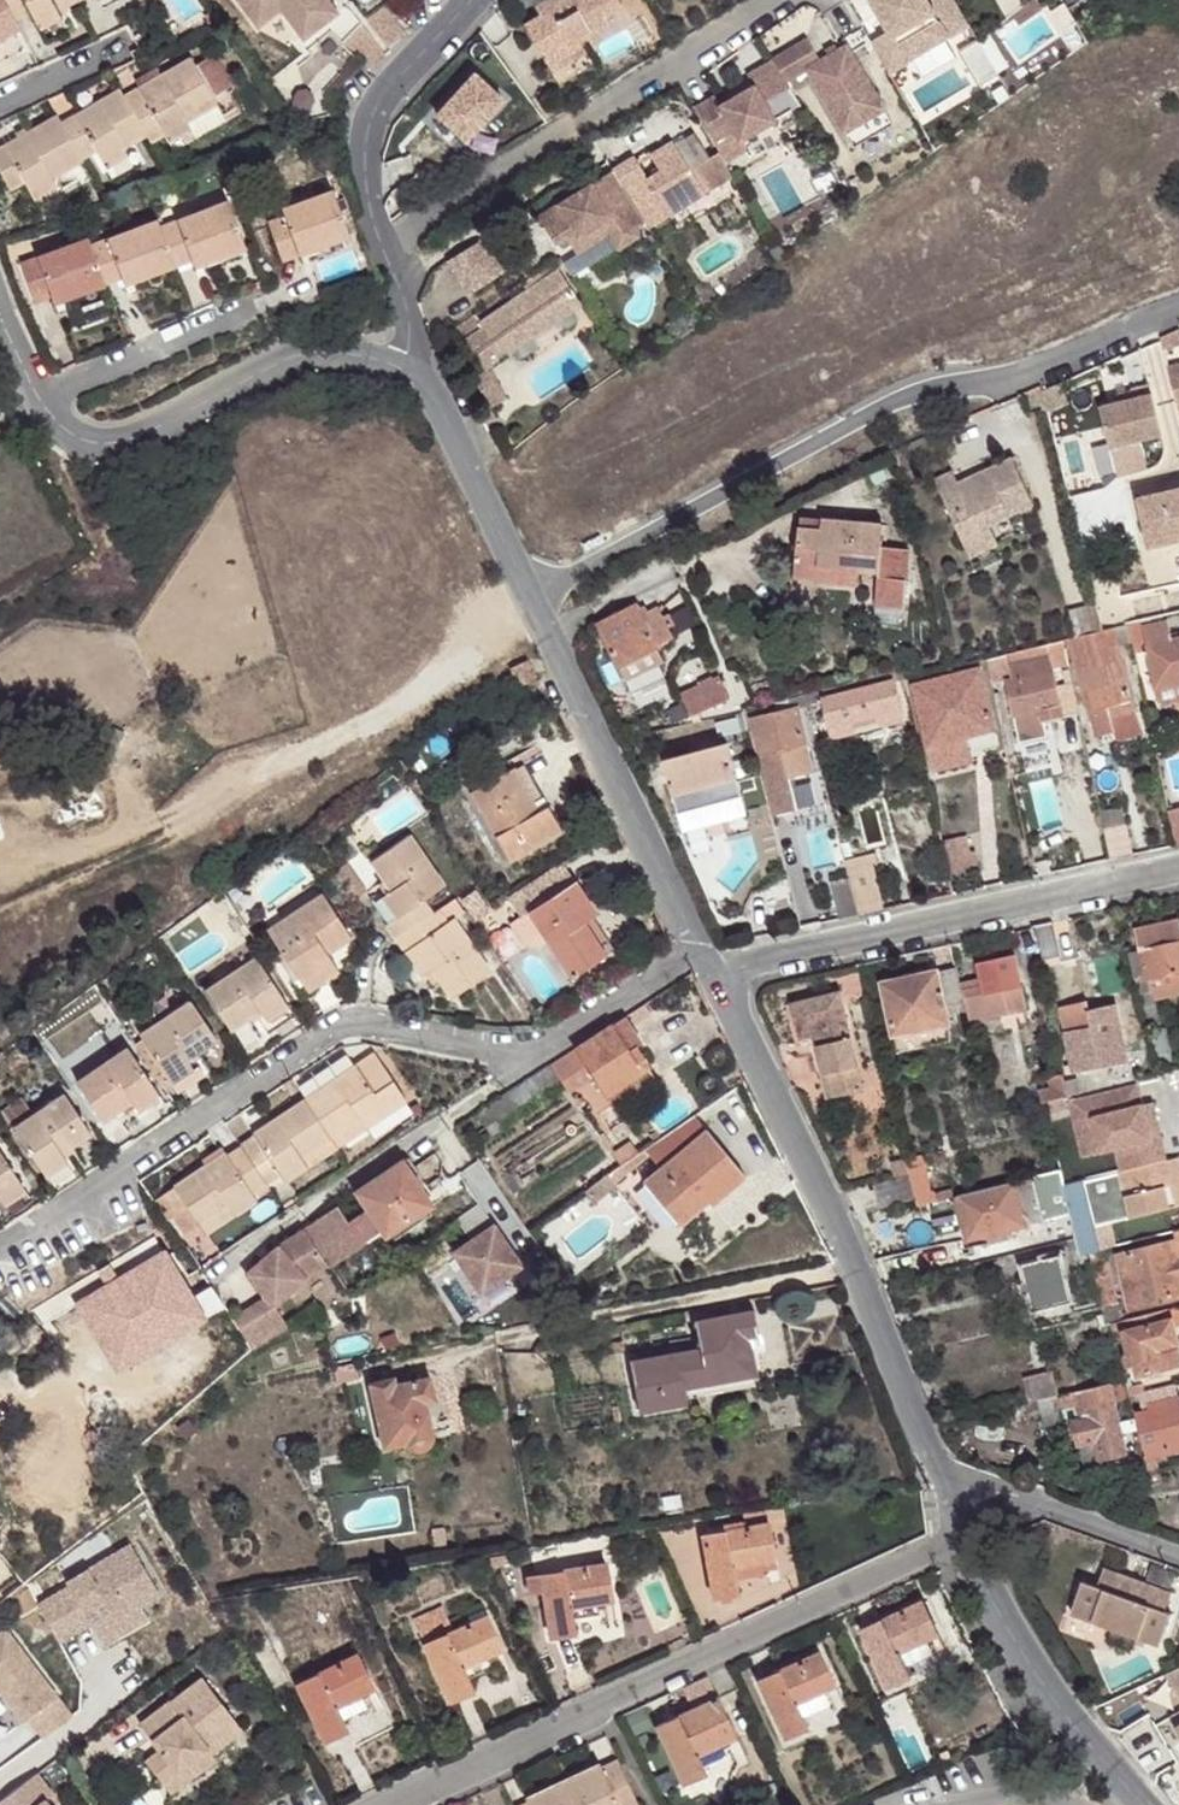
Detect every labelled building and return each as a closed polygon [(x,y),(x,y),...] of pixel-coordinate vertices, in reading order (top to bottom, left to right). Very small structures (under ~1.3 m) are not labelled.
[(4,0),(0,0),(0,39),(20,29),(16,21),(4,0)] [(16,21),(30,13),(39,29),(61,18),(56,10),(75,0),(4,0),(16,21)] [(328,0),(235,0),(257,28),(268,19),(280,10),(299,35),(302,39),(337,12),(328,0)] [(556,2),(555,0),(545,0),(535,6),(539,14),(523,23),(544,60),(579,39),(590,33),(592,37),(611,27),(605,18),(623,8),(618,0),(560,0),(556,2)] [(889,28),(871,39),(890,70),(969,22),(956,0),(873,0),(889,28)] [(404,32),(380,5),(364,17),(385,46),(404,32)] [(213,10),(203,15),(208,23),(219,18),(213,10)] [(280,10),(268,19),(288,45),(299,35),(280,10)] [(384,55),(360,23),(342,43),(370,70),(384,55)] [(807,36),(773,57),(779,68),(787,80),(807,68),(853,144),(893,121),(845,42),(820,58),(807,36)] [(960,48),(979,80),(997,70),(978,37),(960,48)] [(584,49),(579,39),(544,60),(549,70),(584,49)] [(195,65),(192,59),(161,76),(138,90),(124,98),(145,134),(149,141),(163,132),(168,142),(191,130),(185,120),(216,103),(213,96),(232,85),(214,55),(195,65)] [(133,80),(138,90),(161,76),(155,66),(133,80)] [(716,96),(696,108),(716,141),(734,129),(740,139),(741,139),(800,103),(787,80),(779,68),(754,84),(722,106),(716,96)] [(503,100),(475,74),(438,114),(467,140),(503,100)] [(120,90),(62,124),(81,157),(95,149),(105,166),(126,155),(122,147),(145,134),(124,98),(120,90)] [(226,120),(216,103),(185,120),(191,130),(195,138),(226,120)] [(33,197),(55,185),(51,177),(82,160),(81,157),(62,124),(57,116),(0,148),(0,171),(10,188),(23,181),(33,197)] [(720,154),(725,163),(747,149),(741,139),(740,139),(734,129),(716,141),(714,141),(720,154)] [(637,159),(615,172),(647,223),(650,229),(727,182),(713,159),(692,172),(675,143),(653,157),(662,172),(650,180),(637,159)] [(713,159),(727,182),(733,178),(731,174),(725,163),(720,154),(713,159)] [(647,223),(615,172),(541,216),(557,243),(568,236),(578,254),(611,235),(620,249),(641,237),(637,230),(647,223)] [(333,191),(281,209),(284,216),(268,222),(281,260),(298,253),(296,246),(320,237),(323,245),(349,236),(333,191)] [(228,202),(161,228),(175,265),(192,259),(216,249),(219,257),(245,247),(228,202)] [(158,220),(90,246),(104,284),(122,277),(145,268),(149,275),(175,265),(161,228),(158,220)] [(611,235),(578,254),(588,269),(620,249),(611,235)] [(320,237),(296,246),(298,253),(323,245),(320,237)] [(87,239),(21,263),(34,301),(51,295),(75,286),(78,293),(104,284),(90,246),(87,239)] [(477,243),(449,259),(468,293),(501,273),(491,253),(477,243)] [(216,249),(192,259),(194,266),(219,257),(216,249)] [(482,372),(581,307),(553,264),(521,285),(525,293),(479,323),(475,318),(455,330),(482,372)] [(145,268),(122,277),(124,284),(149,275),(145,268)] [(75,286),(51,295),(54,301),(78,293),(75,286)] [(1157,340),(1160,352),(1178,347),(1174,333),(1157,340)] [(1165,370),(1177,415),(1178,414),(1178,366),(1165,370)] [(503,401),(487,371),(471,379),(487,410),(503,401)] [(1116,405),(1098,409),(1109,449),(1138,442),(1161,436),(1148,386),(1129,391),(1130,394),(1131,401),(1116,405)] [(1130,394),(1114,397),(1116,405),(1131,401),(1130,394)] [(1138,442),(1109,449),(1112,458),(1141,451),(1138,442)] [(1009,517),(1033,506),(1012,459),(957,483),(952,472),(935,480),(965,547),(994,535),(989,525),(986,517),(1004,509),(1008,517),(1009,517)] [(1138,502),(1149,550),(1178,543),(1178,492),(1138,502)] [(989,525),(1008,517),(1004,509),(986,517),(989,525)] [(801,528),(799,528),(795,577),(818,579),(819,567),(860,570),(879,571),(876,604),(905,607),(910,550),(881,547),(883,524),(823,520),(823,521),(801,519),(801,528)] [(994,535),(965,547),(970,558),(998,545),(994,535)] [(860,570),(819,567),(818,579),(859,583),(860,570)] [(636,604),(597,623),(620,667),(657,647),(675,637),(670,627),(665,618),(659,608),(643,617),(636,604)] [(1068,611),(1075,638),(1103,631),(1097,604),(1068,611)] [(675,623),(670,615),(665,618),(670,627),(675,623)] [(1141,622),(1129,624),(1135,653),(1148,649),(1155,689),(1178,684),(1178,637),(1172,639),(1168,620),(1142,626),(1141,622)] [(1128,625),(1103,631),(1069,640),(1098,737),(1115,732),(1117,741),(1142,733),(1119,646),(1132,643),(1128,625)] [(1079,713),(1064,641),(1009,656),(1012,672),(1014,679),(1007,681),(1021,743),(1040,739),(1036,722),(1079,713)] [(664,661),(657,647),(620,667),(627,681),(664,661)] [(530,656),(512,663),(520,681),(537,674),(530,656)] [(990,676),(1012,672),(1009,656),(987,661),(990,676)] [(1000,728),(982,661),(910,680),(918,709),(925,707),(929,725),(960,716),(966,738),(1000,728)] [(720,677),(682,695),(692,717),(731,699),(720,677)] [(831,698),(822,699),(831,734),(835,738),(853,733),(856,728),(854,721),(877,715),(879,722),(884,726),(901,721),(904,717),(895,681),(839,695),(831,698)] [(1155,689),(1158,709),(1178,704),(1178,684),(1155,689)] [(828,688),(831,698),(839,695),(837,686),(828,688)] [(807,707),(818,703),(815,692),(803,696),(804,697),(807,707)] [(759,756),(776,816),(799,810),(790,778),(813,772),(799,709),(807,707),(804,697),(789,701),(791,709),(751,719),(760,755),(759,756)] [(667,711),(674,724),(690,716),(683,703),(667,711)] [(877,715),(854,721),(856,728),(879,722),(877,715)] [(741,716),(719,722),(722,734),(745,728),(741,716)] [(966,738),(928,748),(935,773),(973,763),(966,738)] [(729,744),(664,760),(683,832),(707,826),(704,816),(719,811),(723,824),(747,817),(729,744)] [(494,764),(464,781),(508,861),(562,831),(547,806),(538,811),(513,768),(501,775),(494,764)] [(1122,808),(1102,812),(1112,859),(1133,855),(1122,808)] [(1168,811),(1177,847),(1178,846),(1178,809),(1168,811)] [(966,834),(942,838),(950,876),(979,869),(975,849),(969,850),(966,834)] [(408,835),(371,861),(391,891),(372,904),(396,938),(432,913),(423,900),(444,886),(408,835)] [(876,853),(845,860),(849,876),(876,870),(876,868),(879,867),(876,853)] [(345,861),(331,870),(350,897),(364,887),(345,861)] [(575,882),(564,865),(535,884),(546,901),(575,882)] [(876,870),(849,876),(860,916),(885,910),(876,870)] [(761,871),(750,882),(754,892),(766,888),(761,871)] [(849,876),(831,882),(841,920),(860,916),(849,876)] [(546,901),(529,912),(548,941),(571,977),(605,955),(584,923),(596,914),(575,882),(546,901)] [(535,884),(513,898),(517,903),(515,904),(523,915),(529,912),(546,901),(535,884)] [(476,890),(461,901),(472,916),(486,906),(476,890)] [(351,937),(322,894),(267,930),(307,990),(338,970),(327,953),(351,937)] [(432,913),(396,938),(423,976),(425,974),(432,969),(439,980),(452,998),(489,972),(453,919),(464,911),(456,899),(438,910),(432,913)] [(541,945),(548,941),(529,912),(523,915),(510,923),(523,942),(529,946),(535,947),(541,945)] [(1178,919),(1134,929),(1139,952),(1130,955),(1138,995),(1143,994),(1154,991),(1156,999),(1178,994),(1178,920),(1178,919)] [(1036,925),(1042,959),(1059,956),(1053,922),(1036,925)] [(977,963),(983,987),(963,992),(965,1001),(967,1011),(969,1021),(1027,1009),(1015,954),(977,963)] [(289,1007),(256,958),(205,992),(230,1030),(260,1010),(268,1021),(273,1030),(294,1016),(289,1007)] [(956,966),(937,971),(945,1007),(956,1004),(965,1001),(963,992),(956,966)] [(432,969),(425,974),(433,984),(439,980),(432,969)] [(937,971),(882,983),(893,1034),(948,1022),(945,1007),(937,971)] [(1162,1028),(1154,991),(1143,994),(1150,1030),(1162,1028)] [(839,993),(790,1005),(798,1035),(806,1033),(807,1039),(814,1069),(815,1071),(820,1077),(823,1078),(828,1077),(833,1097),(863,1090),(839,993)] [(965,1001),(956,1004),(958,1013),(967,1011),(965,1001)] [(191,1002),(140,1035),(143,1039),(135,1044),(164,1087),(171,1082),(177,1093),(199,1079),(186,1060),(216,1040),(191,1002)] [(1061,1010),(1074,1073),(1094,1069),(1129,1061),(1118,1007),(1089,1012),(1087,1004),(1061,1010)] [(542,1006),(534,1011),(538,1016),(540,1019),(543,1018),(548,1018),(550,1017),(542,1006)] [(574,1048),(550,1064),(560,1079),(561,1081),(585,1065),(591,1075),(604,1094),(647,1065),(634,1046),(641,1042),(624,1017),(574,1048)] [(806,1033),(798,1035),(800,1041),(807,1039),(806,1033)] [(161,1097),(128,1048),(77,1083),(103,1121),(132,1100),(140,1111),(145,1119),(166,1105),(161,1097)] [(337,1077),(304,1099),(329,1136),(358,1117),(364,1126),(404,1099),(374,1053),(354,1066),(355,1069),(339,1080),(337,1077)] [(550,1064),(476,1112),(492,1135),(503,1127),(497,1119),(560,1079),(550,1064)] [(585,1065),(561,1081),(568,1091),(591,1075),(585,1065)] [(647,1065),(604,1094),(611,1105),(656,1077),(647,1065)] [(1042,1103),(1044,1103),(1068,1097),(1062,1075),(1048,1078),(1051,1088),(1038,1091),(1042,1103)] [(1079,1094),(1077,1080),(1066,1081),(1069,1095),(1079,1094)] [(1070,1103),(1071,1108),(1083,1156),(1116,1149),(1122,1172),(1157,1163),(1157,1162),(1143,1106),(1138,1086),(1070,1103)] [(23,1099),(3,1112),(47,1179),(69,1164),(61,1152),(90,1132),(65,1095),(46,1108),(34,1115),(31,1111),(23,1099)] [(1068,1097),(1044,1103),(1044,1104),(1046,1113),(1071,1108),(1070,1103),(1069,1097),(1068,1097)] [(329,1136),(304,1099),(271,1121),(272,1124),(255,1136),(256,1137),(241,1146),(267,1184),(281,1175),(284,1179),(306,1165),(300,1156),(329,1136)] [(1143,1106),(1157,1162),(1166,1160),(1153,1103),(1143,1106)] [(43,1104),(31,1111),(34,1115),(46,1108),(43,1104)] [(660,1169),(644,1182),(679,1224),(707,1200),(709,1199),(706,1196),(738,1168),(693,1116),(644,1150),(660,1169)] [(358,1117),(329,1136),(335,1146),(364,1126),(358,1117)] [(335,1146),(329,1136),(300,1156),(306,1165),(335,1146)] [(630,1140),(611,1153),(621,1166),(639,1153),(630,1140)] [(267,1184),(241,1146),(227,1156),(226,1155),(209,1167),(207,1164),(163,1194),(176,1213),(171,1216),(183,1235),(199,1224),(228,1204),(234,1213),(256,1198),(252,1194),(267,1184)] [(10,1213),(32,1199),(0,1151),(0,1198),(10,1213)] [(915,1199),(917,1206),(934,1202),(932,1193),(923,1156),(905,1161),(909,1173),(909,1175),(915,1199)] [(1120,1173),(1126,1197),(1131,1218),(1178,1206),(1178,1163),(1178,1158),(1157,1163),(1122,1172),(1120,1173)] [(302,1228),(302,1229),(325,1264),(328,1268),(382,1232),(384,1236),(430,1206),(406,1159),(356,1192),(366,1208),(346,1221),(335,1206),(302,1228)] [(905,1161),(905,1159),(890,1163),(894,1177),(909,1173),(905,1161)] [(69,1164),(47,1179),(52,1186),(74,1171),(69,1164)] [(709,1199),(707,1200),(711,1204),(744,1176),(738,1168),(706,1196),(709,1199)] [(1064,1185),(1060,1169),(1030,1177),(1042,1221),(1071,1214),(1064,1185)] [(606,1175),(599,1179),(608,1191),(611,1195),(617,1190),(606,1175)] [(880,1208),(915,1199),(909,1175),(873,1184),(880,1208)] [(1030,1177),(1014,1181),(1026,1225),(1042,1221),(1030,1177)] [(599,1179),(584,1191),(593,1203),(608,1191),(599,1179)] [(1102,1250),(1083,1180),(1064,1185),(1071,1214),(1082,1255),(1088,1253),(1102,1250)] [(1026,1225),(1014,1181),(956,1196),(968,1240),(988,1235),(1026,1225)] [(955,1188),(932,1193),(934,1202),(956,1196),(955,1188)] [(1116,1222),(1131,1218),(1126,1197),(1111,1200),(1116,1222)] [(228,1204),(199,1224),(204,1233),(234,1213),(228,1204)] [(492,1224),(452,1252),(479,1292),(520,1266),(492,1224)] [(325,1264),(302,1229),(277,1246),(245,1274),(265,1296),(273,1305),(285,1327),(269,1336),(270,1338),(287,1328),(274,1305),(304,1278),(325,1264)] [(1008,1239),(1006,1230),(988,1235),(990,1244),(1008,1239)] [(1178,1240),(1175,1241),(1118,1255),(1131,1308),(1178,1296),(1178,1240)] [(1102,1250),(1088,1253),(1092,1267),(1091,1267),(1102,1308),(1119,1303),(1109,1263),(1105,1264),(1102,1250)] [(1029,1295),(1033,1312),(1074,1301),(1062,1254),(1021,1265),(1025,1282),(1024,1283),(1021,1286),(1023,1293),(1027,1295),(1029,1295)] [(265,1296),(251,1305),(269,1336),(285,1327),(273,1305),(265,1296)] [(1124,1320),(1119,1303),(1102,1308),(1107,1325),(1111,1324),(1124,1320)] [(232,1317),(252,1348),(270,1338),(269,1336),(251,1305),(232,1317)] [(1123,1332),(1130,1355),(1133,1354),(1136,1365),(1138,1374),(1178,1364),(1178,1347),(1169,1309),(1124,1320),(1111,1324),(1114,1335),(1123,1332)] [(699,1348),(629,1361),(638,1411),(687,1402),(685,1398),(683,1385),(743,1374),(753,1372),(749,1352),(746,1334),(757,1332),(753,1311),(694,1322),(699,1348)] [(757,1332),(746,1334),(749,1352),(760,1350),(757,1332)] [(623,1340),(607,1344),(610,1355),(625,1351),(623,1340)] [(1126,1368),(1136,1365),(1133,1354),(1130,1355),(1123,1357),(1126,1368)] [(1024,1380),(1030,1403),(1035,1401),(1039,1401),(1059,1396),(1053,1372),(1024,1380)] [(743,1374),(683,1385),(685,1398),(746,1387),(743,1374)] [(393,1377),(369,1384),(383,1448),(404,1443),(405,1445),(409,1449),(412,1449),(414,1450),(418,1450),(422,1449),(426,1448),(429,1445),(430,1443),(431,1440),(432,1437),(426,1402),(435,1400),(429,1376),(395,1384),(393,1377)] [(1109,1384),(1060,1395),(1059,1396),(1039,1401),(1042,1414),(1045,1427),(1062,1423),(1058,1409),(1075,1405),(1078,1419),(1073,1420),(1079,1446),(1096,1442),(1100,1459),(1125,1454),(1109,1384)] [(1127,1389),(1129,1397),(1144,1393),(1142,1384),(1127,1389)] [(1147,1459),(1178,1449),(1178,1395),(1177,1395),(1176,1386),(1144,1393),(1129,1397),(1133,1413),(1135,1412),(1147,1459)] [(1024,1418),(1042,1414),(1039,1401),(1035,1401),(1030,1403),(1020,1405),(1024,1418)] [(958,1420),(955,1409),(935,1414),(939,1425),(958,1420)] [(1079,1446),(1083,1464),(1100,1459),(1096,1442),(1079,1446)] [(1148,1461),(1146,1462),(1149,1471),(1158,1468),(1156,1459),(1148,1461)] [(775,1559),(768,1522),(702,1535),(713,1597),(737,1593),(734,1578),(732,1566),(759,1562),(775,1559)] [(66,1587),(36,1606),(58,1641),(88,1624),(93,1632),(156,1594),(127,1545),(64,1583),(66,1587)] [(759,1562),(732,1566),(734,1578),(761,1573),(759,1562)] [(606,1563),(540,1575),(527,1577),(530,1595),(543,1593),(550,1638),(574,1633),(571,1619),(569,1607),(596,1602),(612,1600),(606,1563)] [(1083,1582),(1071,1613),(1160,1645),(1172,1613),(1166,1611),(1171,1594),(1104,1570),(1097,1586),(1083,1582)] [(922,1601),(861,1630),(888,1687),(910,1677),(904,1664),(899,1653),(924,1641),(938,1634),(922,1601)] [(596,1602),(569,1607),(571,1619),(598,1614),(596,1602)] [(413,1619),(424,1644),(452,1631),(441,1606),(413,1619)] [(501,1649),(486,1616),(452,1631),(424,1644),(450,1701),(473,1691),(467,1678),(462,1667),(487,1656),(501,1649)] [(0,1635),(0,1692),(23,1722),(27,1719),(43,1738),(71,1716),(5,1631),(0,1635)] [(924,1641),(899,1653),(904,1664),(929,1653),(924,1641)] [(817,1651),(757,1680),(784,1738),(806,1727),(799,1714),(794,1703),(819,1691),(833,1684),(817,1651)] [(372,1687),(356,1654),(295,1685),(324,1742),(346,1730),(340,1718),(334,1707),(359,1694),(372,1687)] [(487,1656),(462,1667),(467,1678),(492,1667),(487,1656)] [(1162,1677),(1178,1702),(1178,1669),(1162,1677)] [(170,1700),(139,1723),(159,1749),(145,1760),(162,1783),(175,1773),(186,1765),(193,1775),(215,1758),(211,1752),(241,1729),(236,1721),(244,1715),(229,1695),(220,1702),(202,1677),(170,1701),(170,1700)] [(1162,1677),(1146,1685),(1167,1719),(1178,1711),(1178,1702),(1162,1677)] [(819,1691),(794,1703),(799,1714),(824,1703),(819,1691)] [(359,1694),(334,1707),(340,1718),(365,1705),(359,1694)] [(731,1730),(716,1697),(655,1725),(682,1784),(704,1773),(700,1765),(725,1753),(718,1737),(731,1730)] [(1167,1719),(1178,1737),(1178,1711),(1167,1719)] [(624,1777),(617,1759),(601,1767),(609,1784),(624,1777)] [(599,1763),(562,1780),(574,1804),(638,1804),(624,1777),(609,1784),(601,1767),(599,1763)] [(175,1773),(162,1783),(169,1793),(193,1775),(186,1765),(175,1773)] [(0,1802),(0,1804),(48,1804),(45,1801),(53,1794),(36,1774),(0,1802)] [(562,1780),(525,1798),(527,1802),(528,1804),(574,1804),(562,1780)]
